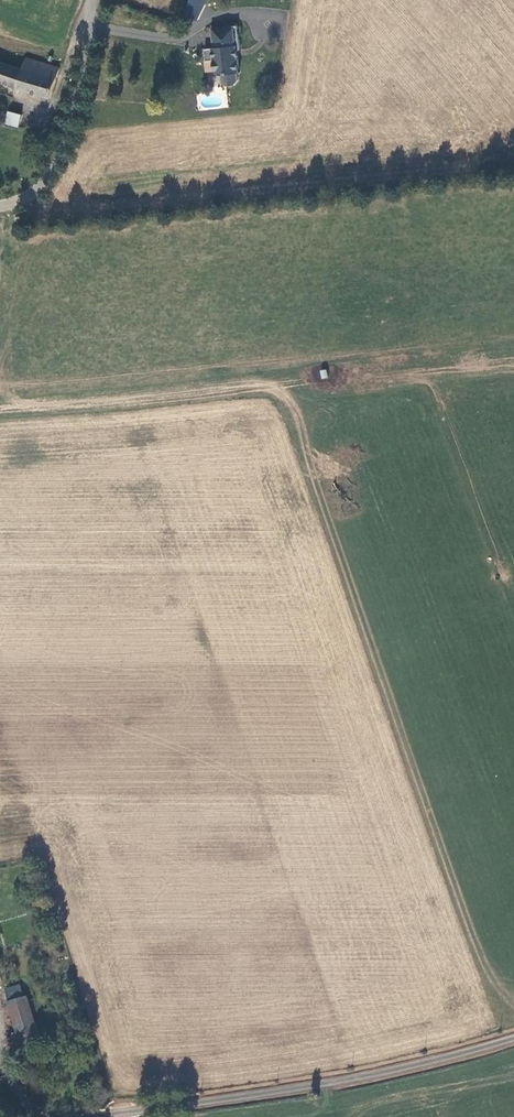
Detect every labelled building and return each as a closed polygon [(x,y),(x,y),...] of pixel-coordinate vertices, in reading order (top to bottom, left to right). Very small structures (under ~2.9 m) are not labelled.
[(205,0),(188,0),(182,16),(197,21),(205,0)] [(239,24),(213,27),(215,47),(205,48),(207,60),(215,59),(216,70),(220,70),(220,74),(222,74),(223,81),(227,84),(235,83),(239,79),(238,72),(240,72),(239,54),(236,54),(236,49),(241,48),(239,24)] [(50,98),(62,68),(28,56),(24,68),(0,60),(0,82),(50,98)] [(22,115),(10,111),(7,122),(19,125),(22,115)] [(4,949),(4,951),(6,953),(9,954),(12,952),(10,946),(8,946),(5,947),(4,949)] [(23,984),(7,989),(9,997),(25,992),(23,984)] [(28,991),(25,992),(9,997),(34,1075),(52,1069),(28,991)]
